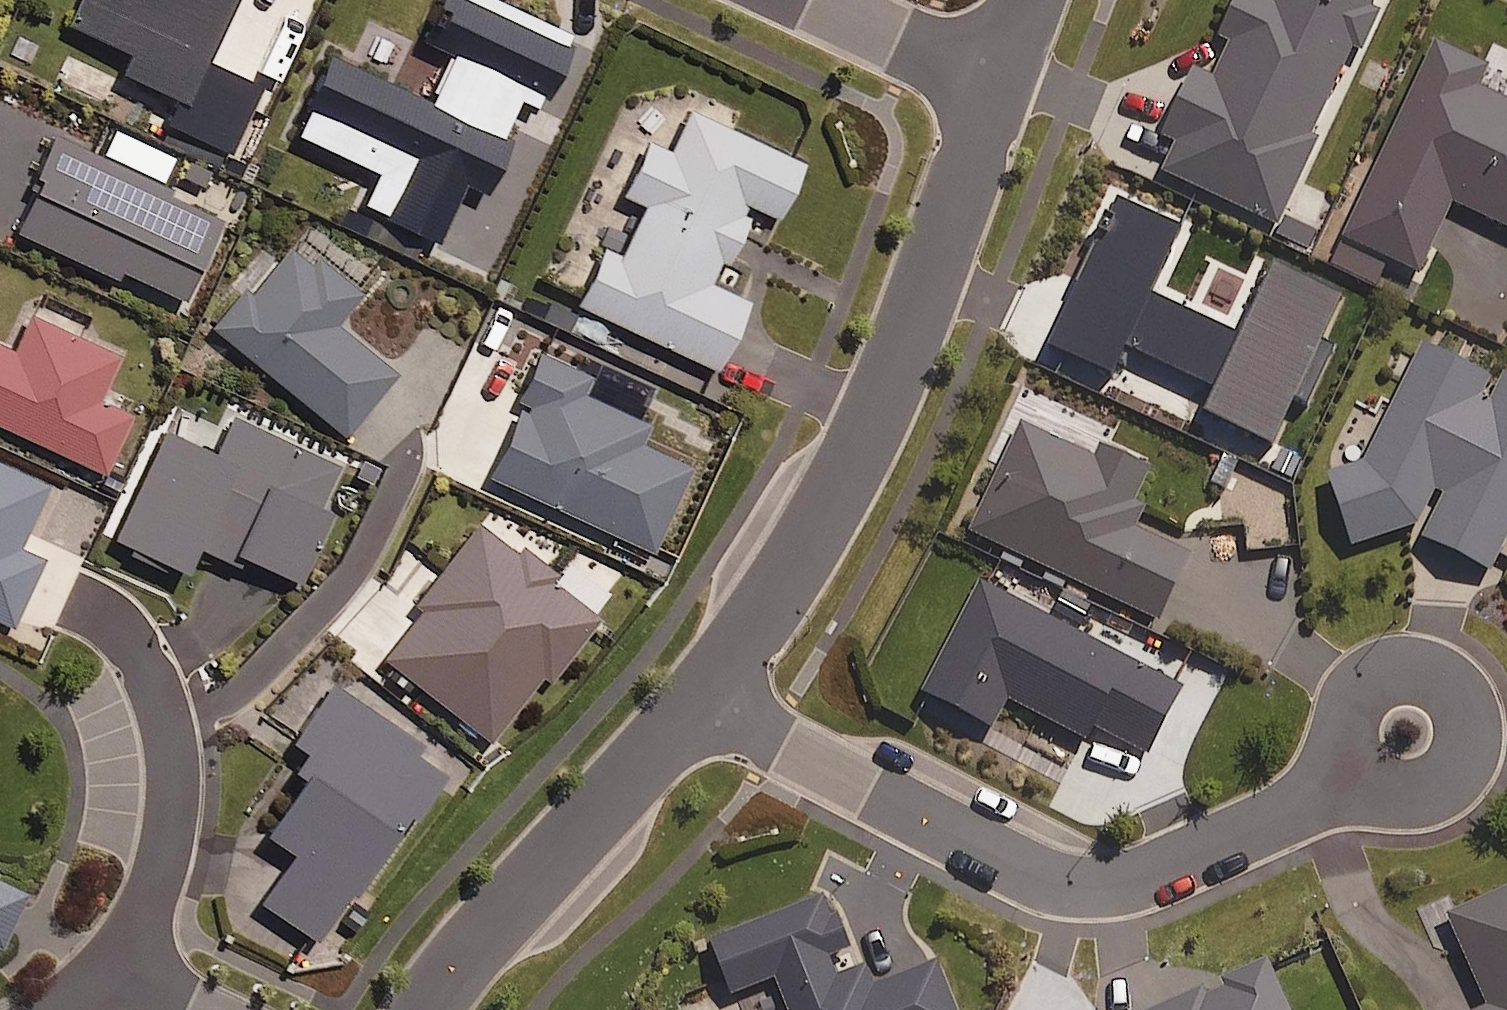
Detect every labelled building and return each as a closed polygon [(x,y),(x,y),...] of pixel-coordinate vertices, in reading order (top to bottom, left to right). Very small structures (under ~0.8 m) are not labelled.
[(210,62),(241,0),(84,0),(70,28),(124,55),(113,77),(180,110),(210,62)] [(533,108),(538,97),(543,99),(571,36),(492,0),(440,0),(421,42),(451,55),(429,103),(327,57),(292,136),(373,172),(368,183),(362,180),(349,207),(436,246),(464,184),(484,192),(506,142),(498,138),(516,100),(533,108)] [(1165,176),(1282,231),(1319,146),(1311,142),(1354,52),(1362,55),(1388,0),(1275,0),(1274,2),(1269,0),(1238,0),(1219,40),(1233,47),(1216,82),(1191,70),(1159,141),(1177,151),(1165,176)] [(1437,47),(1346,241),(1421,277),(1454,206),(1506,231),(1506,106),(1479,93),(1489,72),(1437,47)] [(210,62),(180,110),(169,133),(228,162),(264,89),(210,62)] [(800,166),(678,108),(663,140),(651,134),(621,196),(643,206),(619,258),(601,250),(575,305),(714,371),(746,303),(713,287),(751,208),(775,219),(800,166)] [(220,217),(53,138),(10,230),(111,278),(115,270),(181,301),(220,217)] [(1153,302),(1184,234),(1118,203),(1047,359),(1112,389),(1126,356),(1213,395),(1196,431),(1267,463),(1294,403),(1307,409),(1334,350),(1322,345),(1341,303),(1275,272),(1243,342),(1153,302)] [(357,297),(285,238),(211,330),(343,438),(393,376),(332,327),(357,297)] [(27,316),(10,352),(0,347),(0,427),(101,475),(128,418),(96,402),(117,358),(27,316)] [(1420,529),(1427,533),(1422,544),(1492,576),(1506,544),(1506,382),(1505,381),(1502,389),(1419,351),(1364,470),(1330,481),(1352,550),(1420,529)] [(587,377),(537,355),(516,402),(522,405),(488,479),(650,554),(689,467),(638,444),(646,427),(579,396),(587,377)] [(1158,479),(1026,416),(970,535),(1160,625),(1191,560),(1133,533),(1158,479)] [(335,470),(228,417),(209,455),(164,433),(111,541),(180,575),(194,546),(232,565),(236,556),(294,585),(328,516),(315,510),(335,470)] [(9,627),(39,563),(14,552),(45,487),(0,466),(0,623),(9,627)] [(511,555),(476,526),(414,603),(422,609),(381,660),(486,744),(536,682),(543,687),(595,621),(547,583),(553,576),(517,548),(511,555)] [(1152,762),(1186,695),(980,590),(924,700),(993,734),(1008,704),(1088,743),(1093,732),(1152,762)] [(447,777),(328,689),(275,767),(295,781),(258,832),(292,856),(257,903),(310,942),(343,896),(349,900),(407,822),(411,826),(447,777)] [(24,896),(0,884),(0,946),(24,896)] [(1450,920),(1490,1009),(1506,1009),(1506,892),(1450,920)] [(863,994),(856,976),(840,982),(832,961),(847,955),(823,896),(711,941),(734,998),(777,981),(789,1009),(955,1009),(936,965),(863,994)] [(1271,964),(1166,1009),(1290,1009),(1271,964)]
